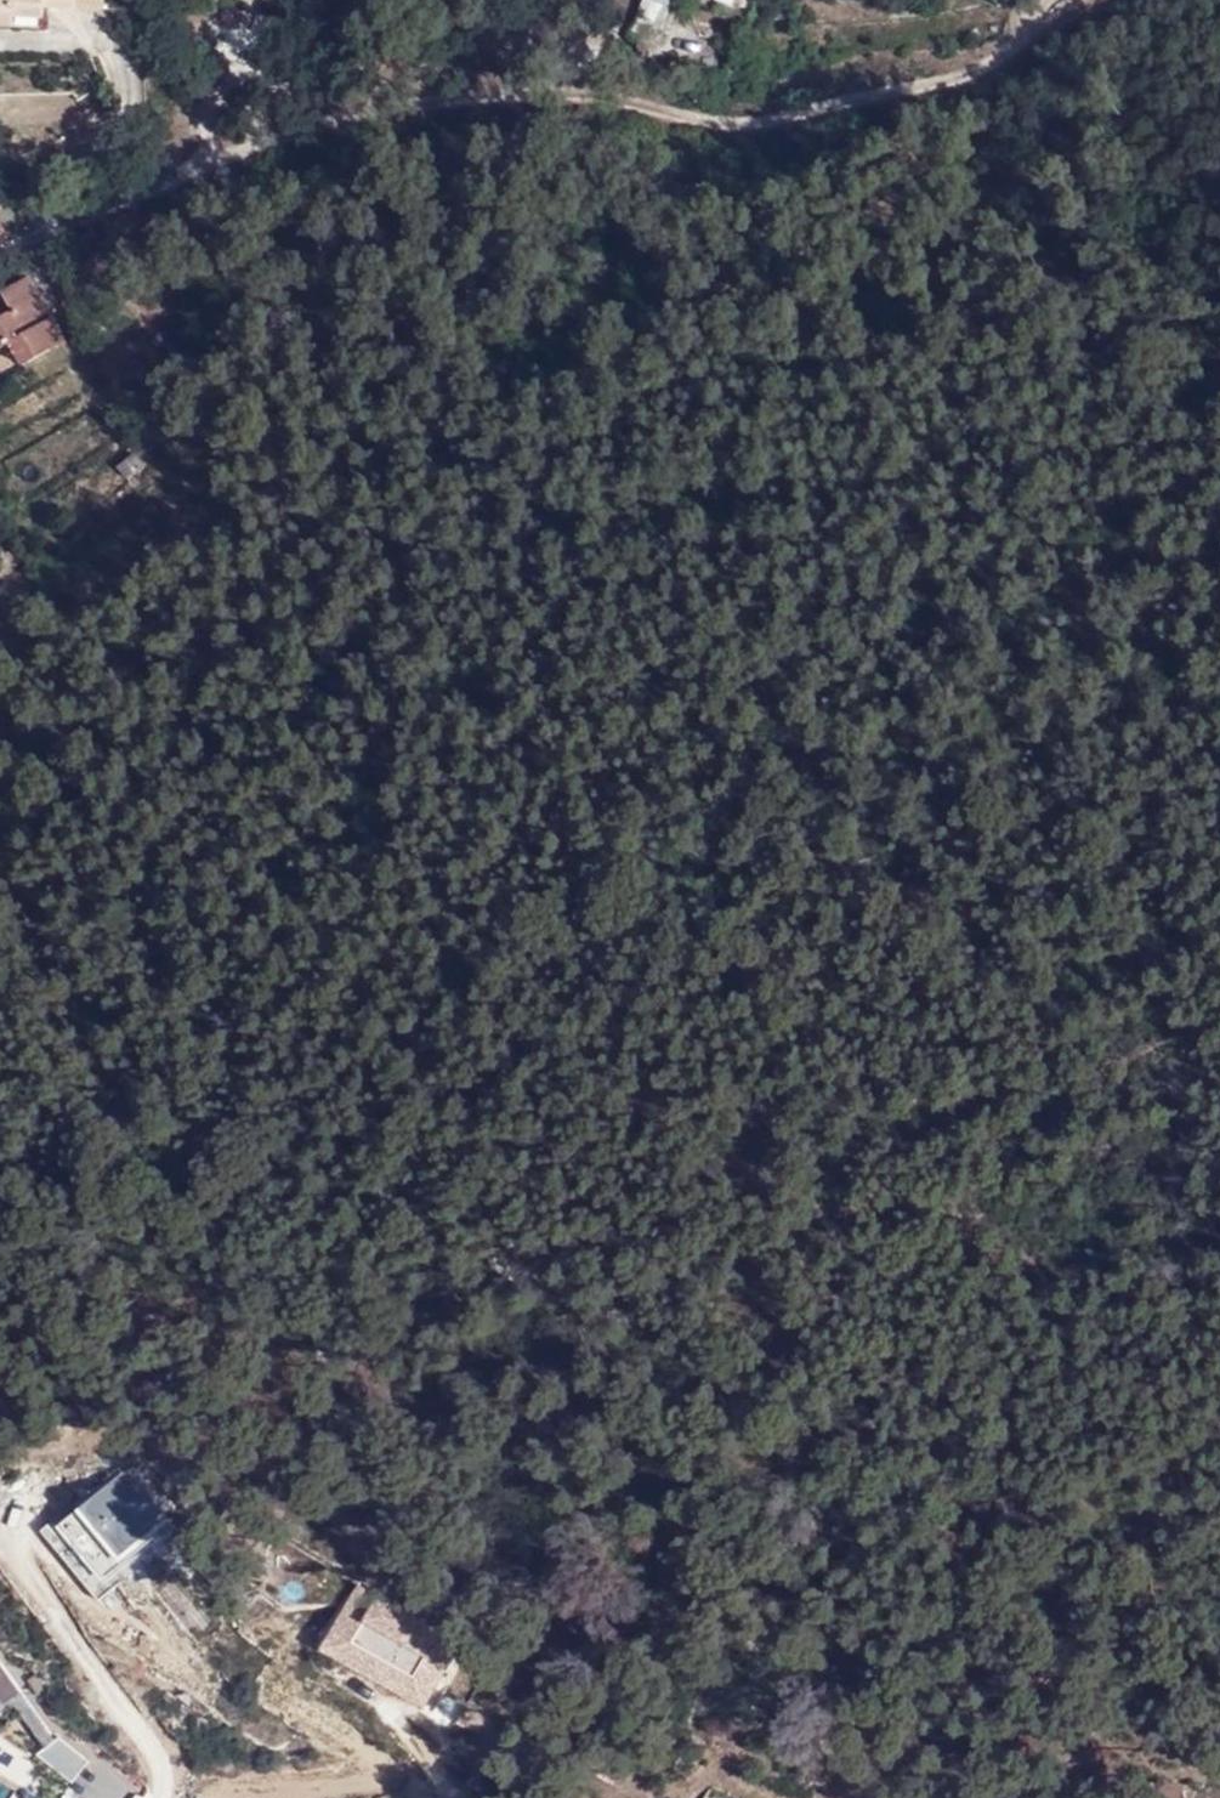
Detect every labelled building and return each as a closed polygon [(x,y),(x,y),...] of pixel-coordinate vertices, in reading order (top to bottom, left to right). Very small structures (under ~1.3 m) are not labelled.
[(43,37),(45,13),(76,17),(77,0),(0,0),(0,33),(43,37)] [(651,9),(656,0),(632,0),(651,9)] [(0,233),(0,255),(25,245),(15,226),(0,233)] [(46,375),(84,353),(43,281),(0,308),(0,356),(8,368),(25,358),(33,354),(46,375)] [(39,379),(46,375),(33,354),(25,358),(39,379)] [(0,519),(0,541),(8,538),(3,518),(0,519)] [(133,1571),(125,1561),(171,1528),(127,1468),(43,1528),(94,1599),(133,1571)] [(356,1580),(317,1645),(422,1707),(460,1642),(356,1580)] [(21,1701),(0,1666),(0,1713),(21,1701)] [(70,1781),(88,1761),(56,1734),(39,1755),(70,1781)]
